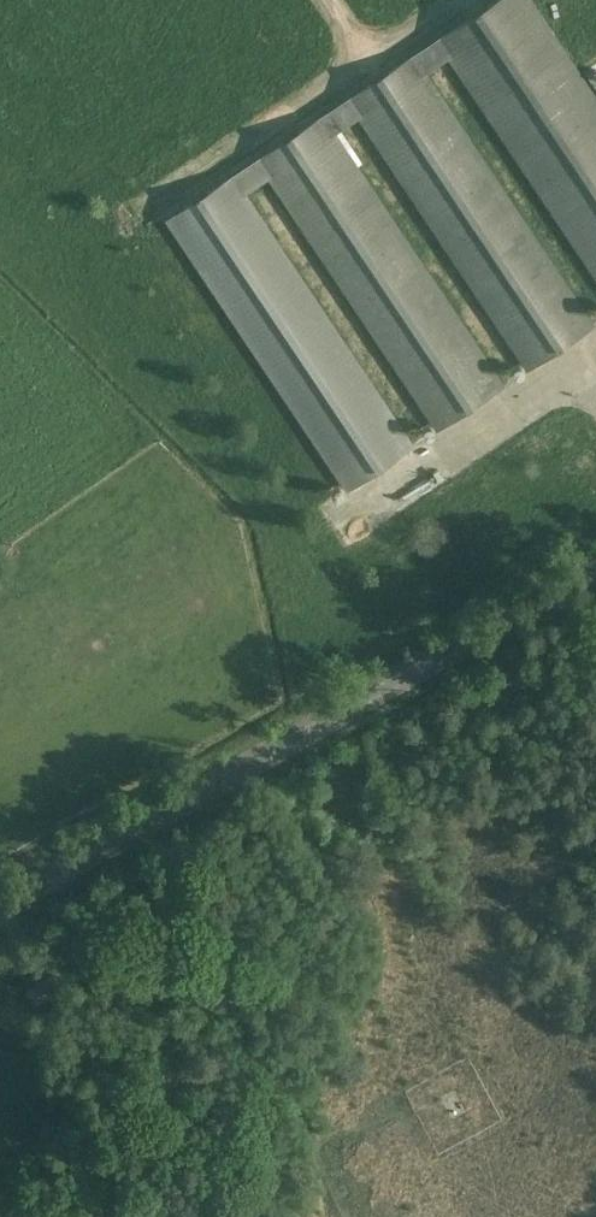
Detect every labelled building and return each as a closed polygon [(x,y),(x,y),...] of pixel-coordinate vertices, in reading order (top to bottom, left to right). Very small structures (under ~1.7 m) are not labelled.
[(437,65),(450,57),(595,277),(595,99),(530,0),(495,0),(425,47),(437,65)] [(335,107),(347,125),(360,117),(528,370),(593,326),(426,74),(437,65),(425,47),(335,107)] [(245,167),(257,186),(270,178),(437,430),(503,386),(336,134),(347,125),(335,107),(245,167)] [(245,194),(257,186),(245,167),(166,220),(347,490),(413,446),(245,194)] [(52,975),(26,990),(35,1005),(61,990),(52,975)]
